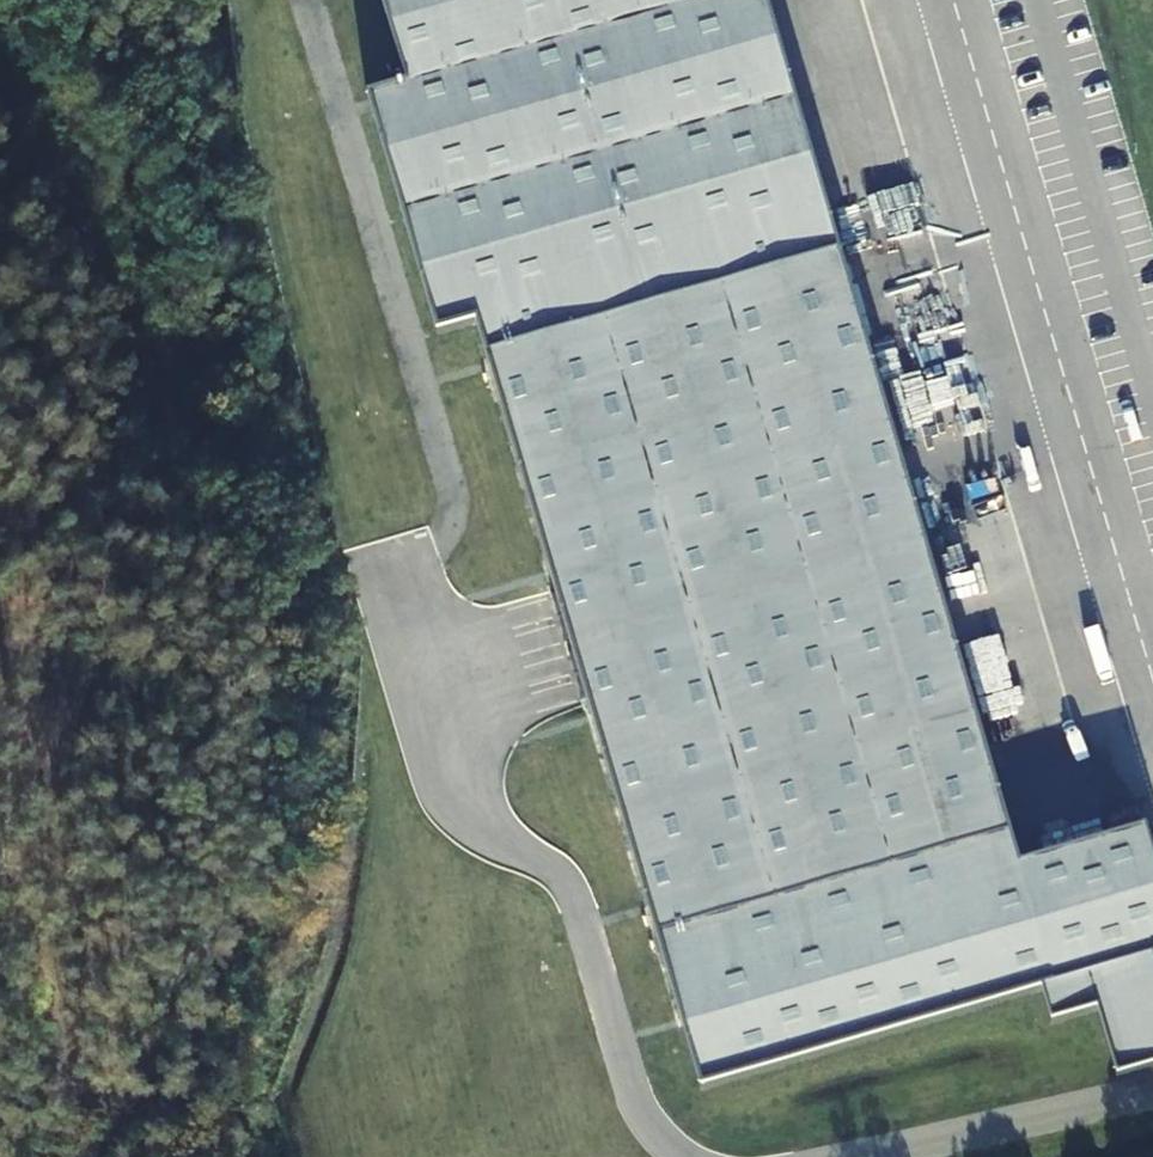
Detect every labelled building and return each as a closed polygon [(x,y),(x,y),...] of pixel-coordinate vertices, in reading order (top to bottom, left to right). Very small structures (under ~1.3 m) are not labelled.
[(767,0),(388,0),(413,82),(403,85),(378,93),(448,320),(484,310),(700,1020),(665,1032),(684,1095),(1061,982),(1071,1014),(1117,1001),(1137,1069),(1152,1064),(1152,827),(1032,863),(806,129),(767,0)] [(806,129),(840,119),(805,0),(767,0),(806,129)]
